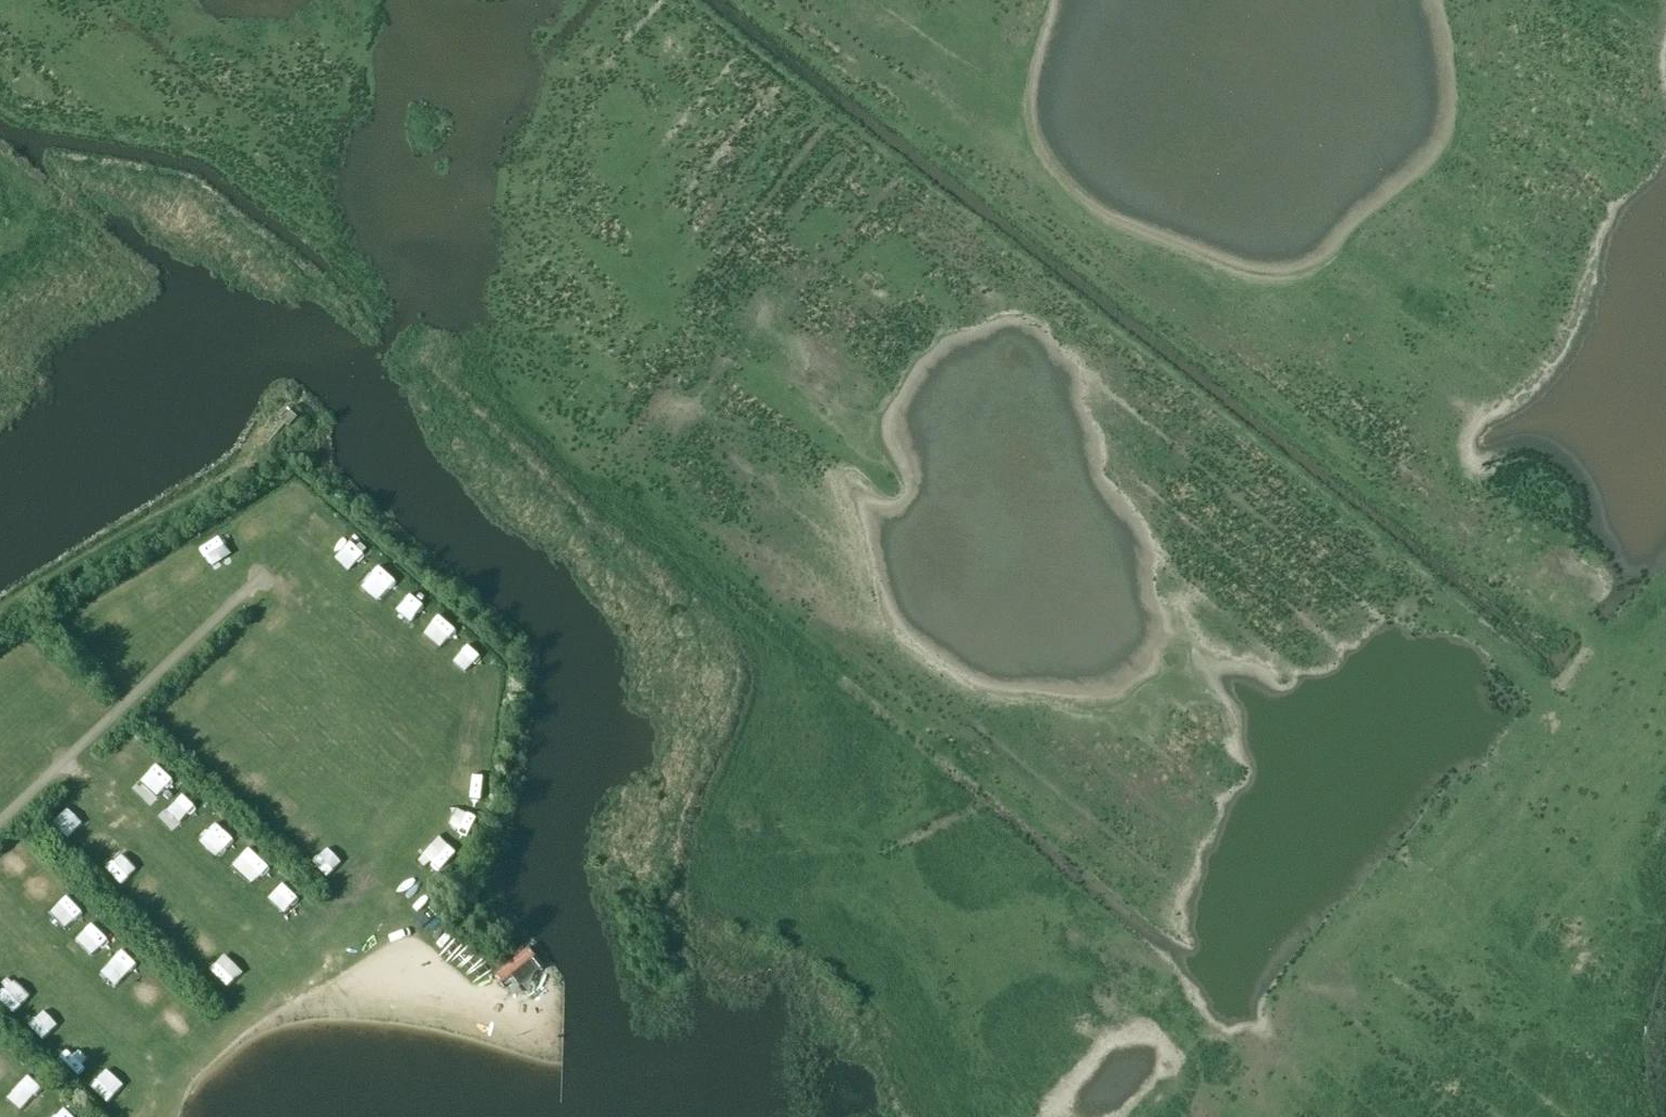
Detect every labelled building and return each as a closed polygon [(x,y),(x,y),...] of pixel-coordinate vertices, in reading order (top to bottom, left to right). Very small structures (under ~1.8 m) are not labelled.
[(144,767),(129,782),(139,792),(154,777),(144,767)] [(326,827),(310,842),(325,858),(341,844),(326,827)] [(56,903),(77,918),(87,906),(65,890),(56,903)] [(418,925),(442,942),(456,921),(432,905),(418,925)] [(1,988),(17,1005),(31,993),(15,976),(1,988)]
